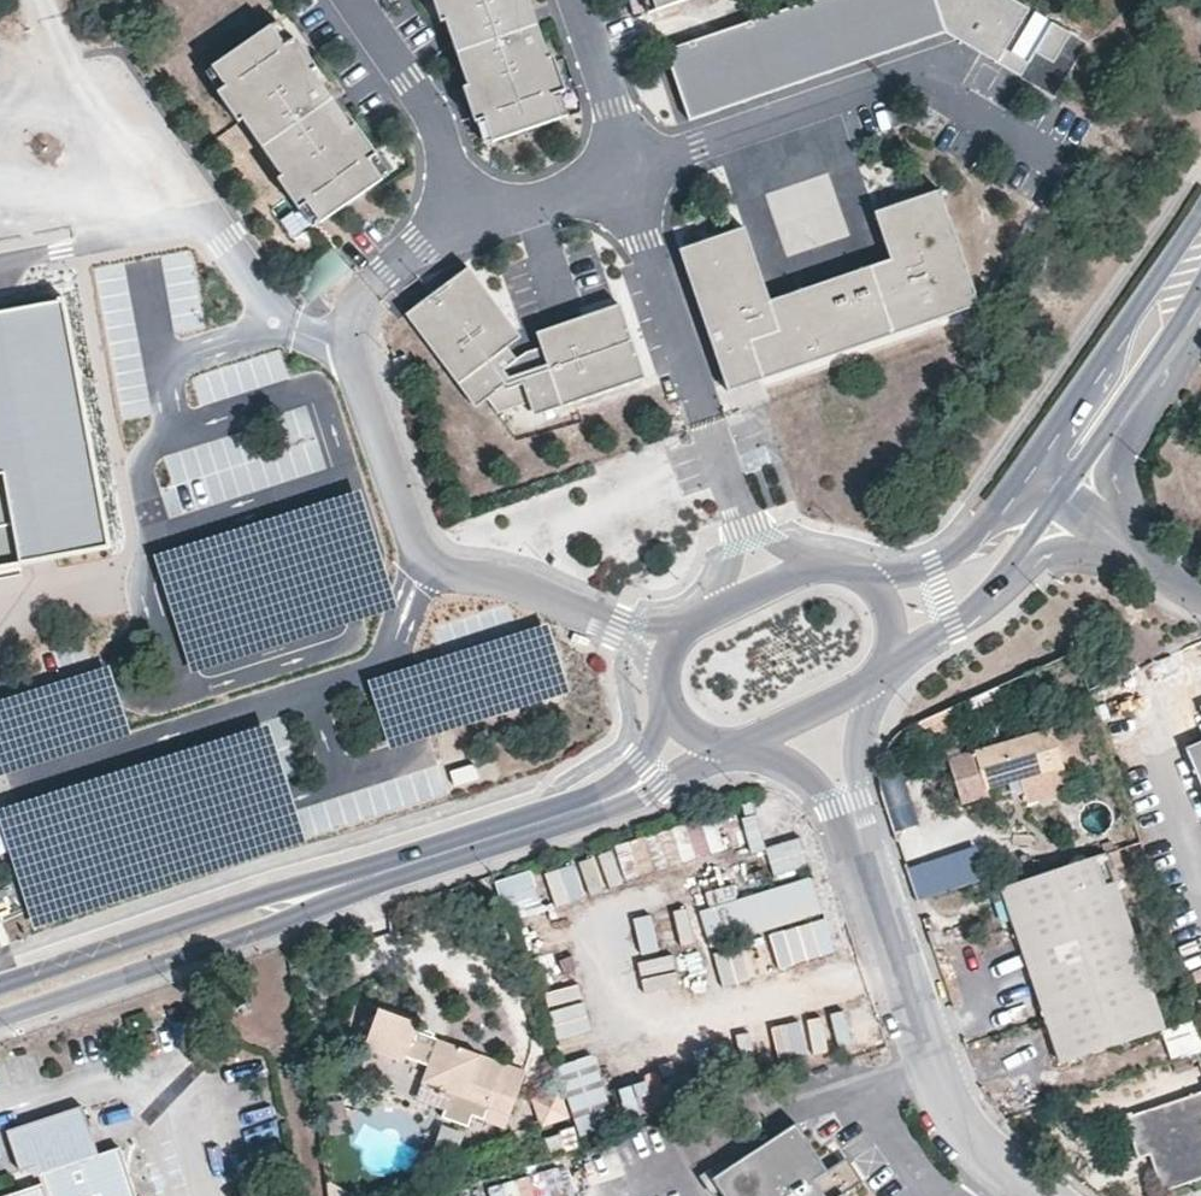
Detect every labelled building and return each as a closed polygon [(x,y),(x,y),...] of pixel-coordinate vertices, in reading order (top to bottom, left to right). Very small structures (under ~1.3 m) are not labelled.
[(442,23),(446,22),(469,86),(464,88),(477,123),(486,119),(494,142),(570,116),(562,92),(567,91),(555,57),(550,59),(530,0),(434,0),(442,23)] [(650,12),(686,0),(646,0),(650,12)] [(949,31),(1021,78),(1022,78),(1024,76),(1037,52),(1044,40),(1063,51),(1073,32),(1053,22),(1031,61),(1009,48),(1032,7),(1019,0),(812,0),(763,17),(698,39),(668,50),(692,120),(949,31)] [(353,128),(315,71),(318,69),(297,39),(286,46),(272,26),(214,68),(227,87),(218,93),(239,123),(243,120),(282,177),(278,179),(299,210),(307,205),(320,224),(384,180),(371,160),(378,155),(358,125),(353,128)] [(1063,51),(1044,40),(1037,52),(1056,63),(1063,51)] [(939,320),(979,307),(941,190),(876,212),(892,259),(772,300),(747,226),(682,248),(679,250),(725,383),(760,371),(762,378),(926,322),(938,318),(939,320)] [(645,379),(623,303),(539,332),(550,364),(526,373),(507,348),(521,338),(469,268),(406,315),(458,385),(470,376),(488,399),(498,413),(529,403),(557,393),(562,408),(645,379)] [(6,560),(128,541),(89,312),(0,329),(0,528),(6,560)] [(728,392),(939,320),(938,318),(926,322),(762,378),(760,371),(725,383),(728,392)] [(488,399),(470,376),(458,385),(475,408),(488,399)] [(562,408),(557,393),(529,403),(534,417),(562,408)] [(1071,726),(1052,730),(1062,768),(1082,763),(1071,726)] [(1052,730),(976,752),(949,759),(962,803),(989,795),(988,789),(1022,781),(1062,768),(1052,730)] [(1200,784),(1200,742),(1186,748),(1200,784)] [(1022,781),(1029,806),(1069,795),(1062,768),(1022,781)] [(753,808),(739,812),(749,851),(763,847),(753,808)] [(607,882),(708,856),(698,820),(597,846),(607,882)] [(707,851),(719,850),(716,820),(703,822),(707,851)] [(799,836),(764,843),(770,873),(805,865),(799,836)] [(917,898),(983,878),(972,844),(906,865),(917,898)] [(1006,889),(1017,925),(1119,891),(1107,855),(1006,889)] [(560,867),(573,901),(590,894),(577,860),(560,867)] [(494,878),(503,912),(539,902),(530,868),(494,878)] [(553,910),(570,904),(558,869),(542,874),(553,910)] [(697,909),(709,946),(821,911),(809,874),(697,909)] [(1017,925),(1035,975),(1064,1058),(1164,1024),(1124,905),(1119,891),(1017,925)] [(697,942),(690,906),(653,913),(660,950),(697,942)] [(659,949),(648,918),(632,923),(643,955),(659,949)] [(774,965),(832,954),(826,918),(768,929),(774,965)] [(555,1044),(586,1034),(571,989),(541,999),(555,1044)] [(842,1044),(842,1042),(872,1040),(870,1004),(831,1006),(831,1010),(792,1012),(794,1046),(842,1044)] [(521,1077),(412,1036),(415,1026),(378,1012),(364,1051),(401,1065),(403,1059),(425,1067),(433,1093),(444,1098),(436,1122),(463,1133),(468,1120),(500,1132),(521,1077)] [(1169,1057),(1200,1050),(1200,1044),(1195,1019),(1162,1026),(1169,1057)] [(751,1030),(762,1062),(791,1052),(781,1020),(751,1030)] [(558,1062),(574,1134),(611,1126),(596,1054),(558,1062)] [(654,1070),(613,1085),(626,1121),(668,1106),(654,1070)] [(558,1088),(530,1097),(540,1126),(567,1117),(558,1088)] [(1121,1115),(1134,1156),(1146,1153),(1159,1191),(1200,1176),(1200,1088),(1121,1115)] [(6,1195),(110,1195),(96,1156),(80,1108),(6,1134),(18,1172),(34,1168),(37,1176),(50,1172),(52,1180),(40,1184),(6,1195)] [(858,1187),(841,1165),(830,1173),(797,1127),(747,1164),(723,1181),(718,1173),(704,1183),(710,1192),(717,1187),(723,1195),(847,1195),(858,1187)] [(118,1149),(96,1156),(110,1195),(134,1195),(118,1149)] [(747,1164),(741,1156),(718,1173),(723,1181),(747,1164)] [(858,1187),(865,1182),(848,1159),(841,1165),(858,1187)] [(489,1195),(566,1195),(558,1166),(486,1185),(489,1195)] [(52,1180),(50,1172),(37,1176),(40,1184),(52,1180)] [(710,1192),(714,1195),(723,1195),(717,1187),(710,1192)]
